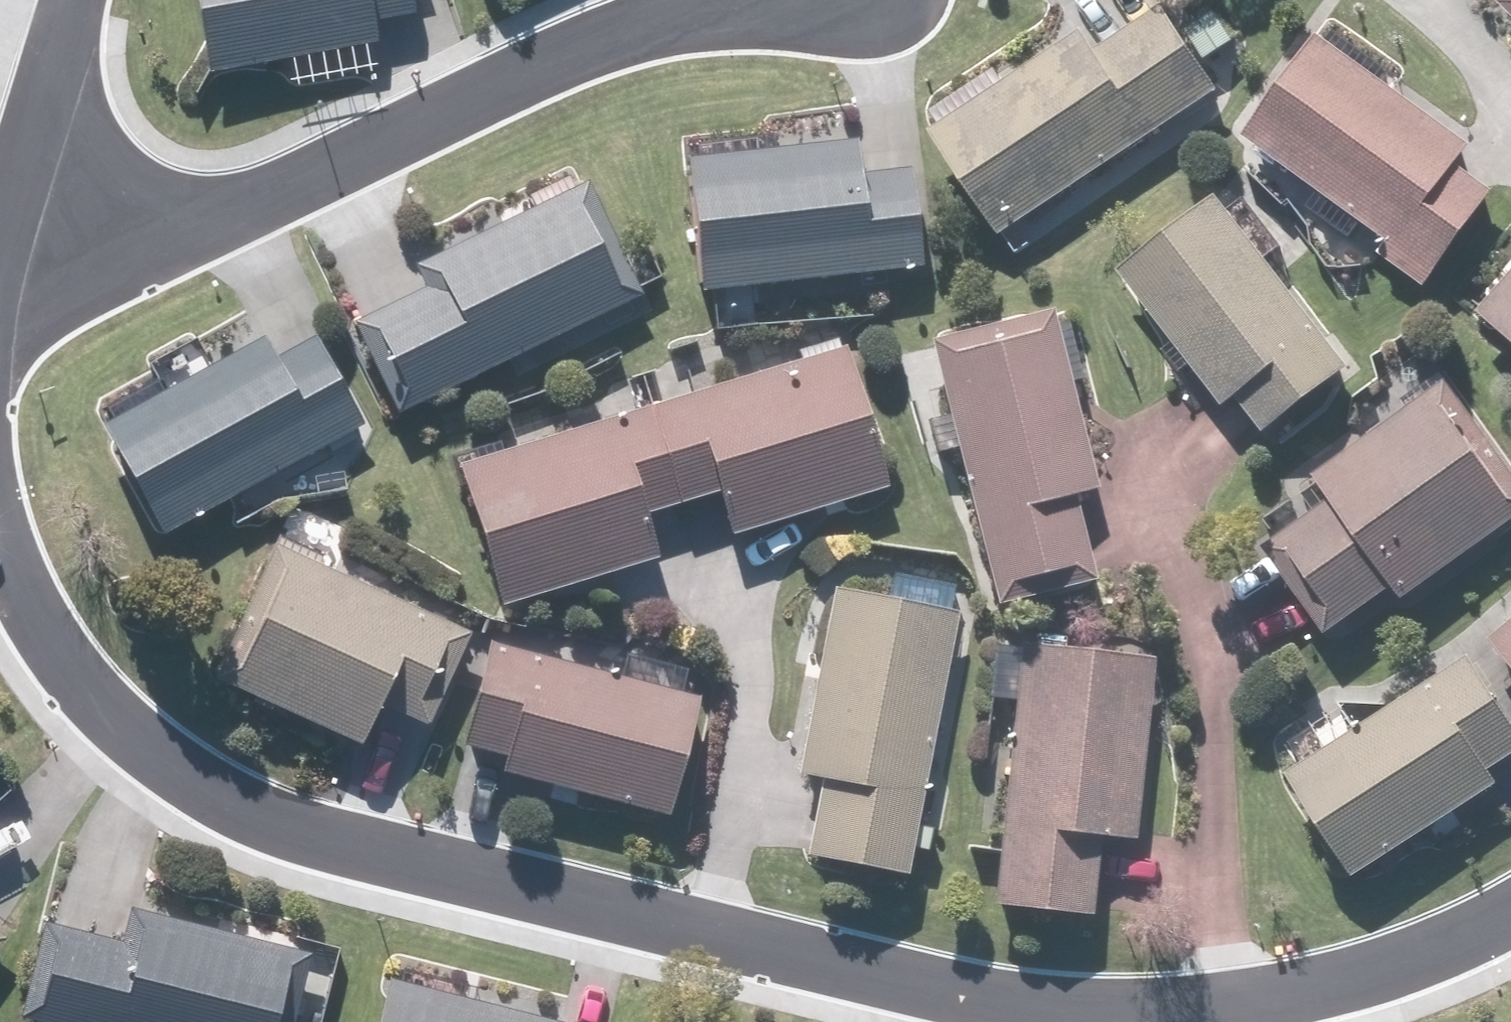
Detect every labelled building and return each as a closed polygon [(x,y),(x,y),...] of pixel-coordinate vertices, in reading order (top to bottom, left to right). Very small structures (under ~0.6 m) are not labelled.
[(213,71),(382,39),(378,19),(416,11),(414,0),(200,0),(213,71)] [(1009,237),(1235,87),(1176,0),(1172,0),(1105,44),(1092,25),(1014,77),(1005,65),(928,116),(1009,237)] [(1328,30),(1252,134),(1396,238),(1386,253),(1432,287),(1503,189),(1465,162),(1481,141),(1328,30)] [(688,156),(703,287),(925,262),(914,165),(861,172),(857,137),(688,156)] [(358,322),(401,410),(642,293),(589,183),(419,265),(430,287),(358,322)] [(1360,367),(1227,192),(1127,267),(1232,407),(1247,395),(1275,431),(1360,367)] [(1510,329),(1510,280),(1487,308),(1510,329)] [(1058,305),(933,337),(1002,605),(1102,579),(1080,494),(1105,488),(1058,305)] [(107,425),(168,532),(365,421),(317,336),(281,356),(268,334),(107,425)] [(850,347),(464,463),(505,600),(658,555),(645,514),(724,490),(736,531),(891,485),(850,347)] [(1454,376),(1319,473),(1337,498),(1270,547),(1334,636),(1402,588),(1410,599),(1510,527),(1510,454),(1454,376)] [(473,630),(275,540),(213,675),(365,743),(385,699),(431,720),(473,630)] [(910,869),(958,610),(839,589),(805,771),(827,775),(813,851),(910,869)] [(1499,638),(1510,652),(1510,628),(1499,638)] [(698,693),(494,641),(468,744),(511,755),(507,771),(667,811),(698,693)] [(1156,655),(1022,641),(994,898),(1095,909),(1104,829),(1136,833),(1156,655)] [(1292,770),(1363,877),(1506,783),(1497,770),(1510,761),(1510,707),(1474,651),(1292,770)] [(24,1013),(62,1021),(296,1021),(314,952),(136,907),(128,939),(48,918),(24,1013)] [(0,927),(0,951),(12,936),(0,927)] [(380,1021),(570,1021),(391,976),(380,1021)]
